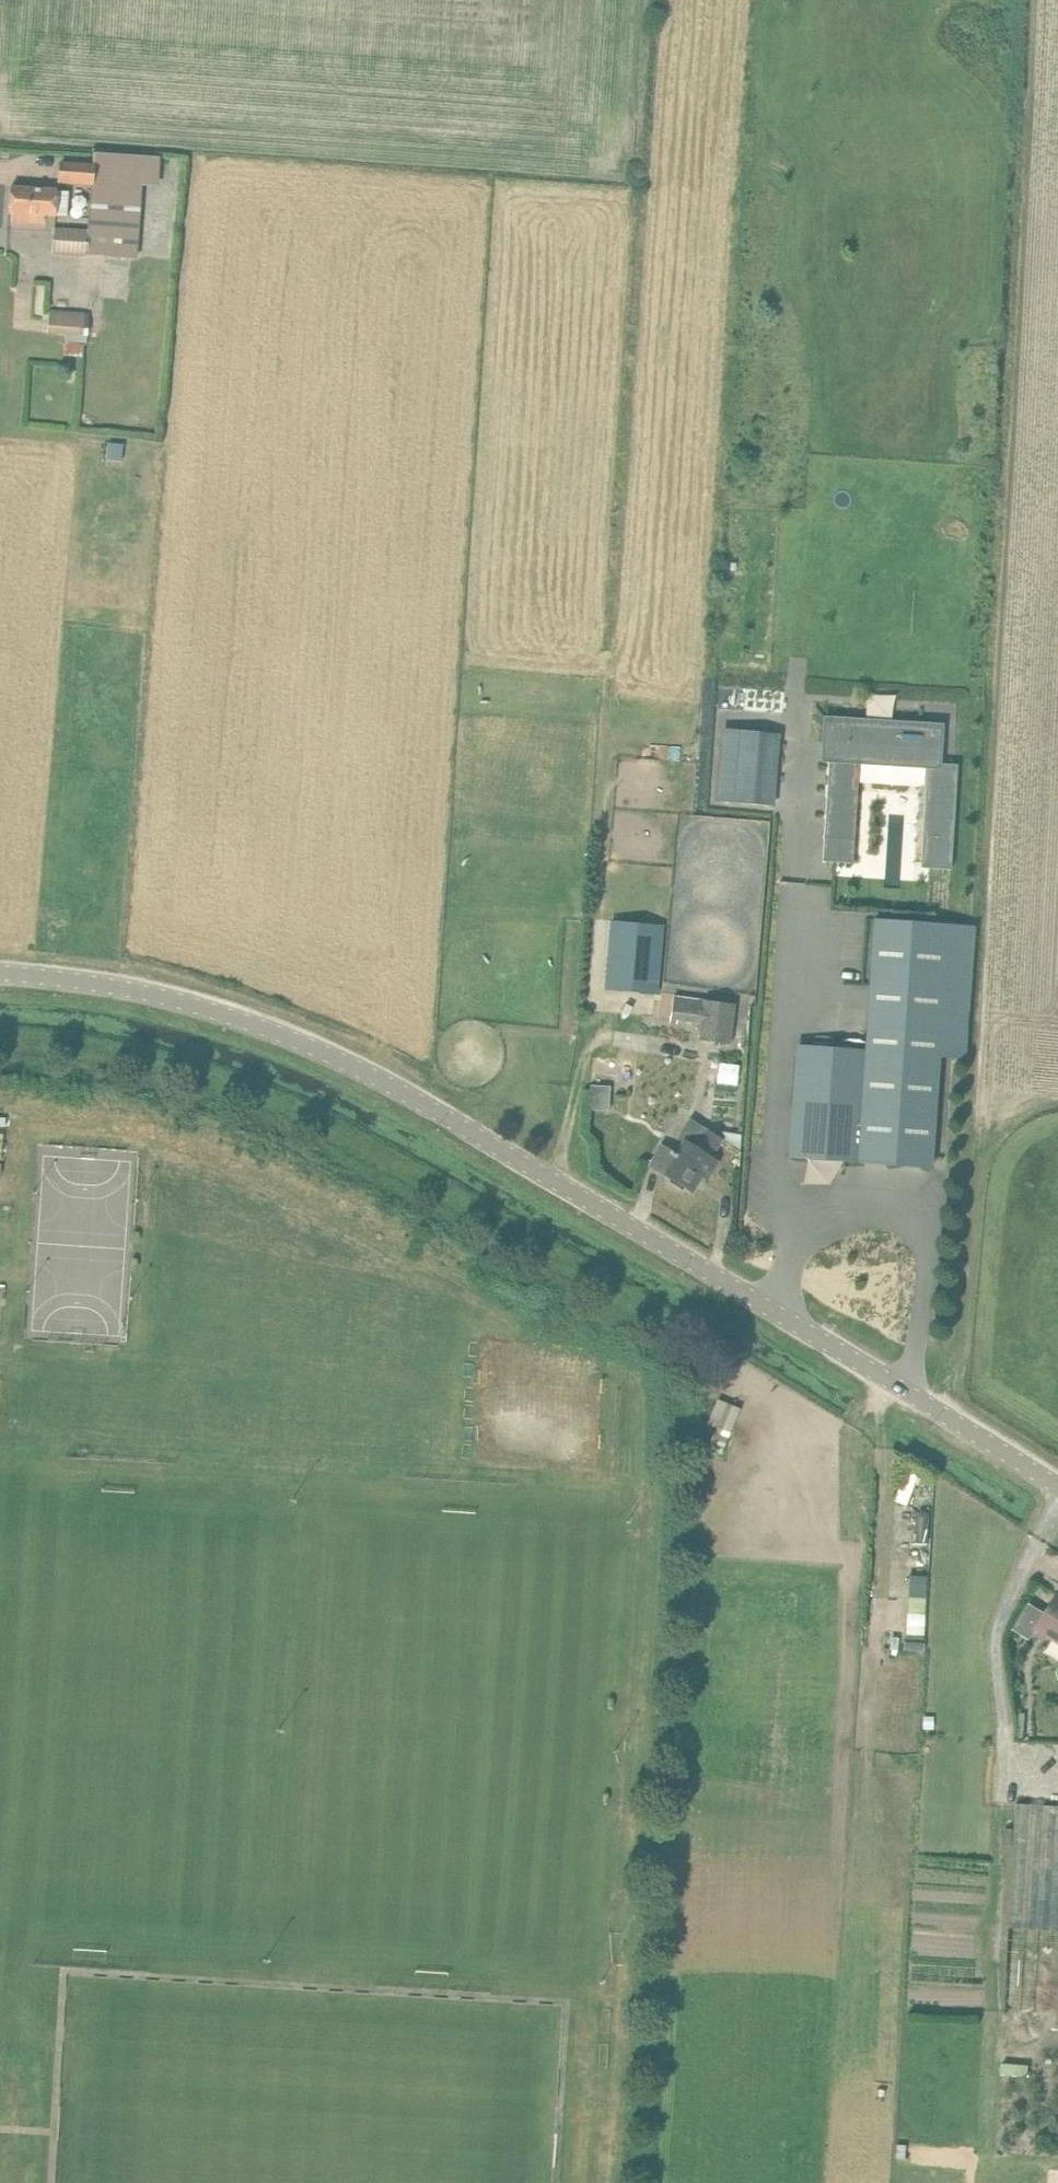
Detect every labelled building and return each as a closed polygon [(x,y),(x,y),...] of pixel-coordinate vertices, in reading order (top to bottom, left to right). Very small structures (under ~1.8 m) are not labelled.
[(157,185),(159,157),(93,152),(92,165),(59,163),(58,181),(91,183),(88,231),(54,228),(53,252),(137,258),(142,184),(157,185)] [(53,189),(32,188),(11,186),(9,212),(13,213),(13,221),(42,223),(43,215),(52,215),(53,189)] [(80,312),(71,311),(49,309),(47,332),(79,334),(80,312)] [(83,356),(84,342),(65,341),(64,355),(83,356)] [(893,716),(893,695),(871,694),(870,715),(893,716)] [(829,758),(824,837),(829,838),(853,839),(854,839),(859,759),(922,763),(927,763),(927,764),(921,867),(951,869),(957,764),(936,762),(939,727),(917,726),(917,730),(849,726),(849,721),(828,720),(825,757),(829,757),(829,758)] [(716,800),(772,805),(778,734),(722,730),(716,800)] [(799,1044),(791,1156),(809,1157),(809,1154),(809,1149),(828,1151),(842,1152),(841,1159),(931,1167),(931,1164),(938,1056),(943,1056),(963,1058),(972,925),(875,918),(866,1047),(866,1049),(799,1044)] [(612,920),(607,986),(659,990),(664,924),(612,920)] [(669,1022),(675,1023),(676,1018),(701,1022),(699,1037),(729,1041),(733,1005),(703,1002),(703,999),(672,996),(669,1022)] [(610,1106),(612,1084),(593,1083),(592,1105),(610,1106)] [(662,1145),(650,1164),(691,1190),(701,1175),(703,1171),(710,1160),(706,1158),(717,1141),(719,1138),(688,1119),(687,1122),(676,1139),(683,1143),(677,1154),(672,1151),(671,1151),(662,1145)] [(718,1397),(708,1425),(730,1434),(741,1406),(718,1397)] [(893,1503),(906,1508),(919,1474),(906,1469),(893,1503)] [(926,1634),(929,1573),(911,1572),(909,1633),(926,1634)] [(1038,1626),(1057,1639),(1057,1594),(1038,1626)] [(1016,1803),(1004,2024),(1057,2027),(1057,1805),(1016,1803)]
